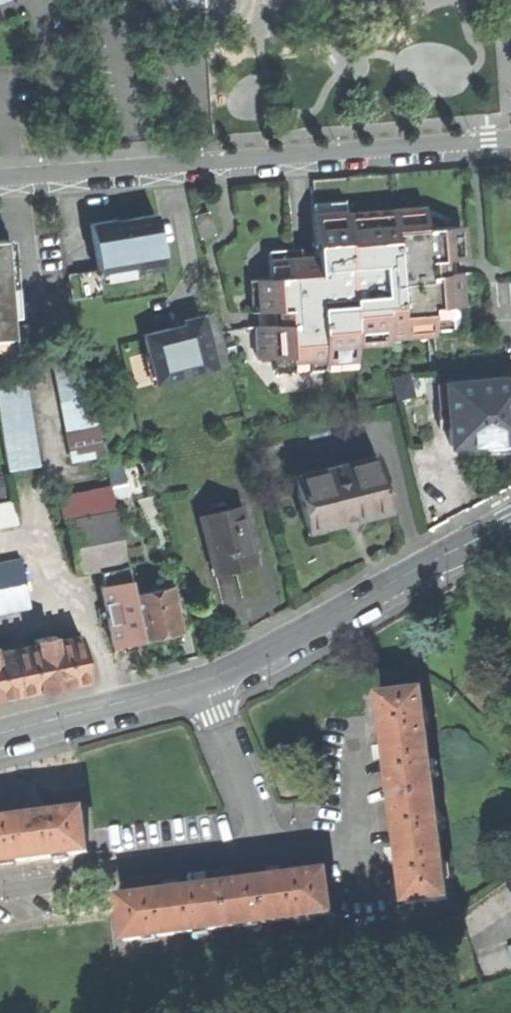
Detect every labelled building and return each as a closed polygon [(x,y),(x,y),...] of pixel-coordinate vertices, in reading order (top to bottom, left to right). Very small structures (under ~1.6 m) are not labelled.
[(204,0),(157,0),(158,13),(204,10),(204,0)] [(138,269),(166,262),(156,211),(129,217),(128,212),(119,214),(115,215),(115,218),(89,224),(99,268),(100,271),(136,263),(138,269)] [(200,239),(216,235),(210,211),(194,216),(200,239)] [(462,334),(459,274),(445,274),(445,267),(444,259),(458,259),(456,225),(427,227),(426,214),(347,218),(346,211),(313,213),(315,257),(270,259),(271,279),(258,279),(259,311),(274,310),(275,324),(255,325),(256,359),(276,358),(276,372),(326,370),(325,362),(357,361),(356,334),(432,330),(433,335),(462,334)] [(11,335),(6,238),(0,238),(0,336),(11,335)] [(163,378),(230,362),(216,307),(189,314),(170,319),(171,324),(142,331),(147,350),(155,348),(163,378)] [(53,357),(73,459),(104,453),(84,351),(53,357)] [(26,389),(23,375),(0,379),(0,394),(26,389)] [(510,438),(510,380),(446,384),(449,446),(480,444),(480,440),(510,438)] [(28,402),(26,389),(0,394),(0,407),(28,402)] [(31,417),(28,402),(0,407),(0,423),(31,417)] [(2,439),(19,436),(34,434),(31,417),(0,423),(0,429),(2,439)] [(34,434),(19,436),(24,466),(39,463),(34,434)] [(2,439),(7,469),(24,466),(19,436),(2,439)] [(480,440),(480,444),(480,451),(505,449),(510,449),(510,438),(480,440)] [(371,507),(388,503),(376,455),(291,476),(304,525),(318,521),(320,527),(349,519),(373,513),(371,507)] [(59,495),(64,519),(116,509),(111,484),(59,495)] [(18,522),(13,496),(0,499),(0,526),(18,522)] [(245,566),(255,564),(241,505),(200,515),(213,568),(234,563),(235,569),(245,566)] [(75,571),(96,566),(126,560),(116,509),(64,519),(75,571)] [(4,560),(13,609),(28,606),(19,557),(4,560)] [(13,609),(4,560),(0,561),(0,611),(13,609)] [(96,566),(99,581),(129,575),(126,560),(96,566)] [(112,643),(142,637),(133,593),(129,575),(99,581),(112,643)] [(161,633),(179,629),(169,585),(133,593),(142,637),(161,633)] [(11,648),(19,691),(52,684),(88,677),(79,633),(55,638),(54,631),(34,635),(35,643),(11,648)] [(19,691),(11,648),(0,650),(0,695),(19,691)] [(422,694),(380,699),(385,743),(387,758),(393,801),(435,796),(422,694)] [(373,760),(387,758),(385,743),(371,745),(372,752),(373,760)] [(448,900),(435,796),(393,801),(398,844),(400,859),(406,905),(448,900)] [(24,812),(25,820),(38,818),(37,811),(30,812),(24,812)] [(88,854),(82,812),(38,818),(25,820),(0,823),(0,865),(88,854)] [(386,861),(400,859),(398,844),(384,846),(385,853),(386,861)] [(263,866),(265,880),(279,878),(278,864),(270,865),(263,866)] [(229,929),(331,915),(325,872),(279,878),(265,880),(223,886),(229,929)] [(161,878),(164,894),(179,892),(177,876),(169,877),(161,878)] [(124,943),(229,929),(223,886),(179,892),(164,894),(118,901),(124,943)]
